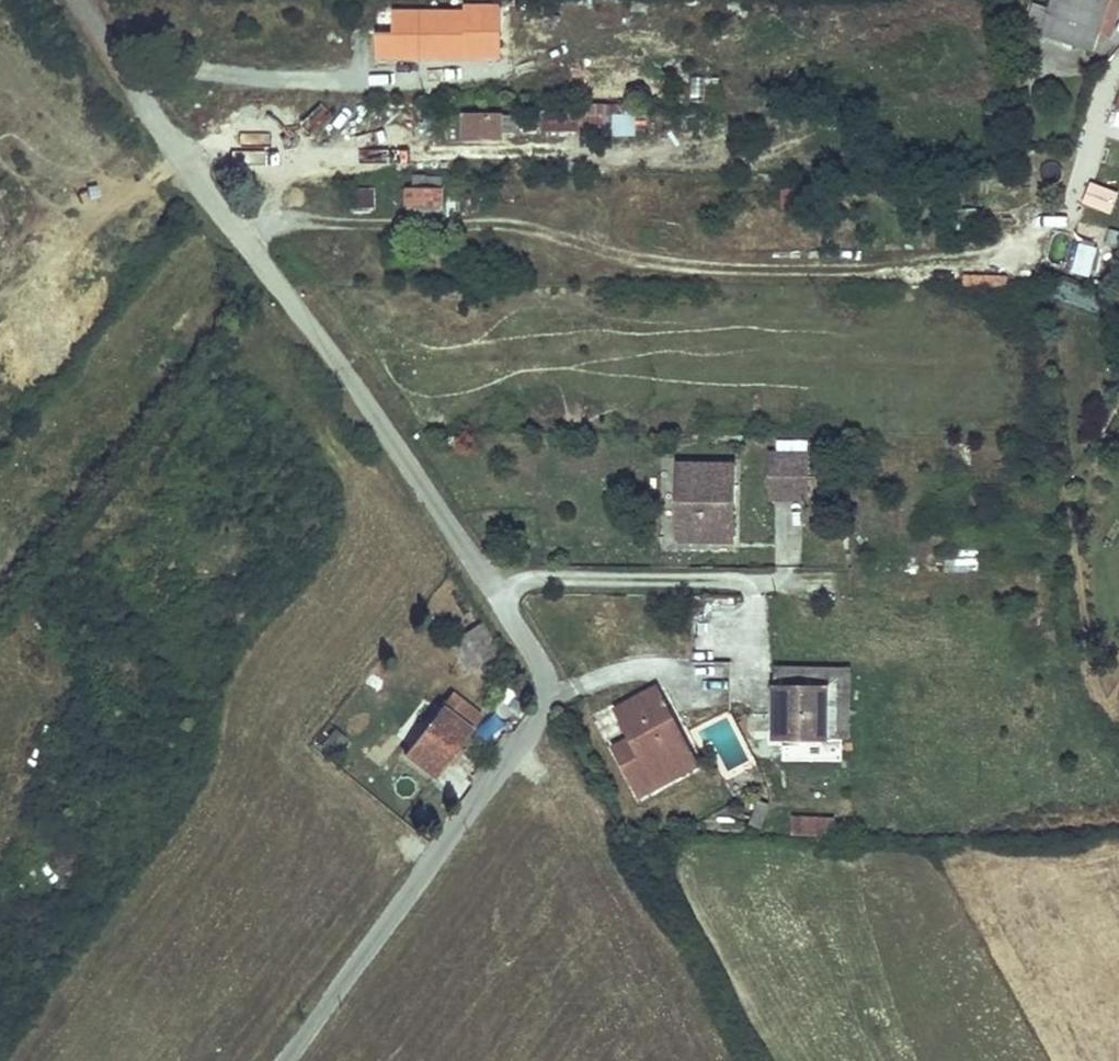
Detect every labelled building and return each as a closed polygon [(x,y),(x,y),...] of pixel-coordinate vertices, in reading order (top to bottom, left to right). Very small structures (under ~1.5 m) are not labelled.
[(1022,18),(1088,43),(1094,27),(1104,0),(1029,0),(1022,18)] [(1094,27),(1107,32),(1118,0),(1104,0),(1094,27)] [(501,1),(459,1),(459,48),(482,48),(482,39),(501,39),(501,1)] [(372,28),(371,59),(430,60),(430,55),(448,56),(449,29),(431,29),(431,10),(389,9),(389,28),(372,28)] [(542,131),(578,131),(578,125),(607,125),(607,102),(579,102),(579,108),(542,108),(542,131)] [(515,114),(463,113),(463,141),(502,141),(502,131),(515,132),(515,114)] [(635,113),(613,113),(612,133),(635,134),(635,113)] [(403,204),(440,204),(441,175),(411,175),(411,186),(404,186),(403,204)] [(1092,185),(1087,205),(1112,211),(1117,191),(1092,185)] [(373,188),(351,188),(351,208),(374,208),(373,188)] [(1068,264),(1073,234),(1054,230),(1049,260),(1068,264)] [(1090,275),(1098,245),(1078,239),(1070,270),(1090,275)] [(816,453),(781,453),(780,496),(798,496),(815,497),(816,453)] [(741,538),(741,462),(685,462),(684,537),(741,538)] [(505,655),(481,621),(469,631),(491,664),(505,655)] [(849,670),(774,669),(774,687),(823,688),(823,741),(849,741),(849,670)] [(823,688),(774,687),(773,740),(823,741),(823,688)] [(662,690),(621,712),(636,740),(619,749),(646,799),(687,777),(683,769),(660,727),(672,720),(677,718),(662,690)] [(486,716),(454,691),(408,751),(438,776),(486,716)] [(660,727),(683,769),(695,763),(672,720),(660,727)] [(792,835),(832,836),(832,820),(792,819),(792,835)]
